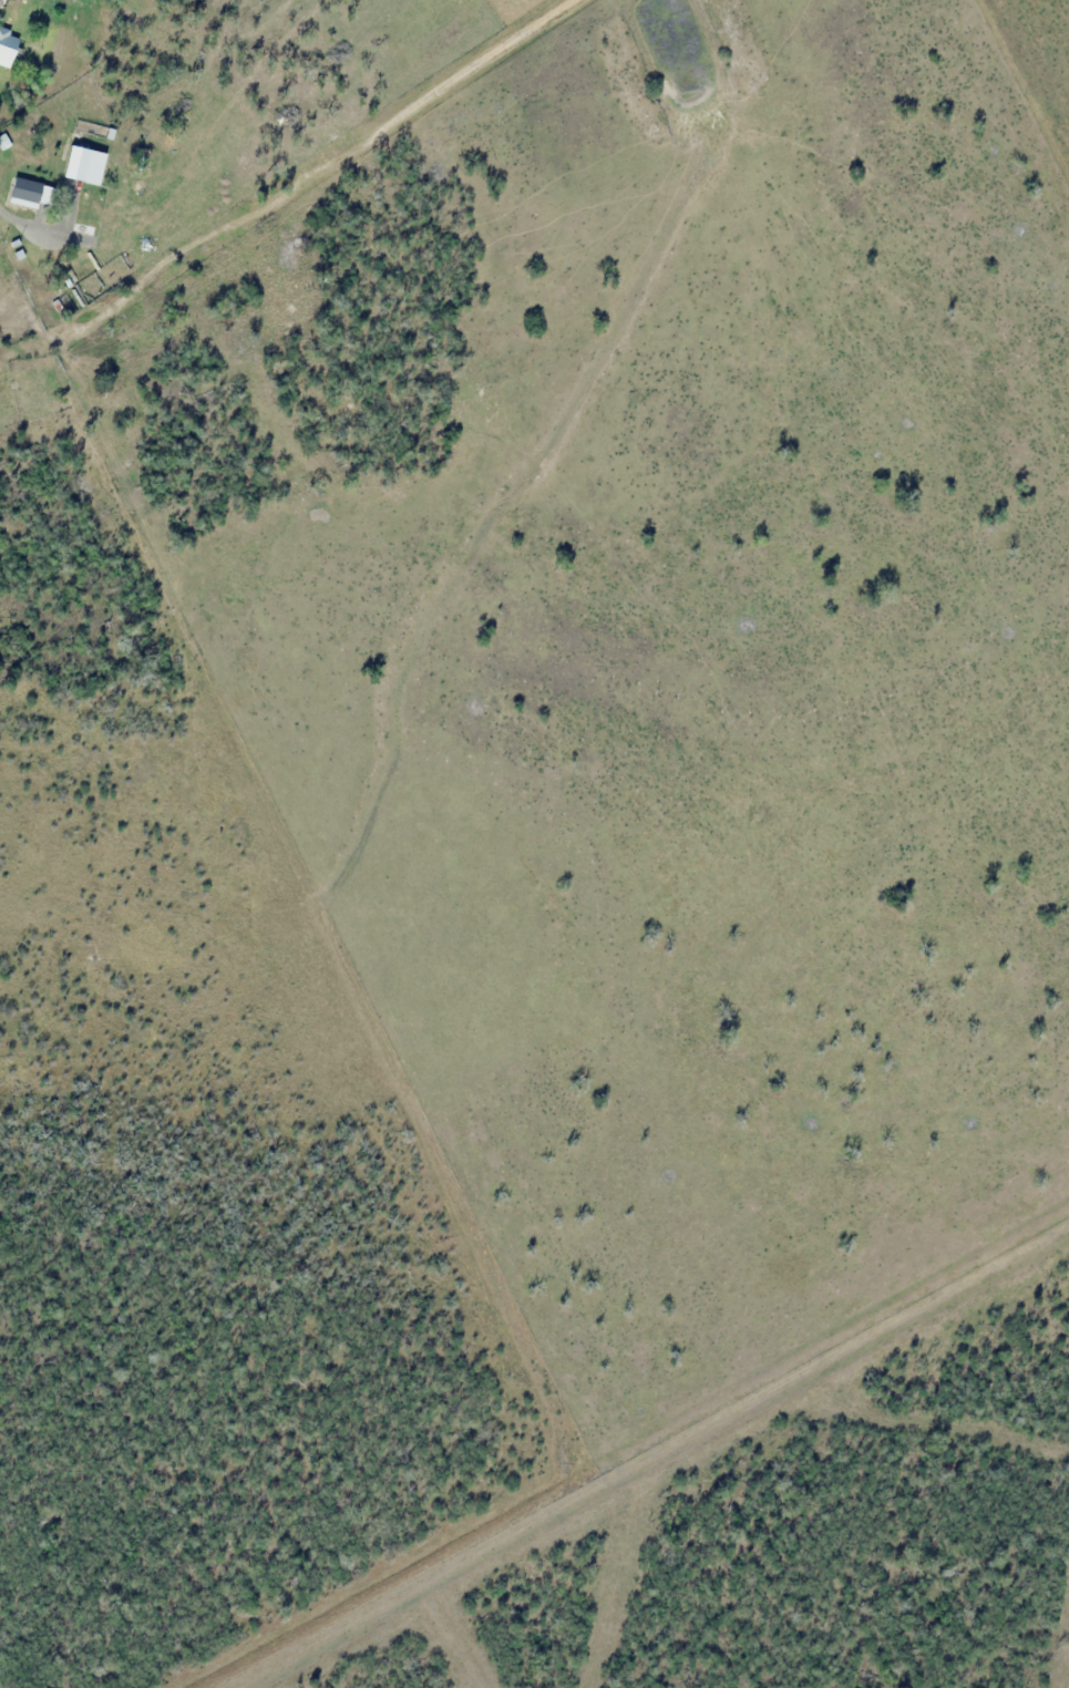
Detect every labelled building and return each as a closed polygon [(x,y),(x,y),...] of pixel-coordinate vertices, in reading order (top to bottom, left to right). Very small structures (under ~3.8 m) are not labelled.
[(8,70),(0,67),(0,25),(14,30),(12,37),(19,39),(8,70)] [(13,177),(10,197),(39,203),(43,184),(13,177)] [(97,229),(75,224),(70,245),(93,250),(97,229)] [(10,241),(18,239),(24,257),(18,260),(10,241)]
